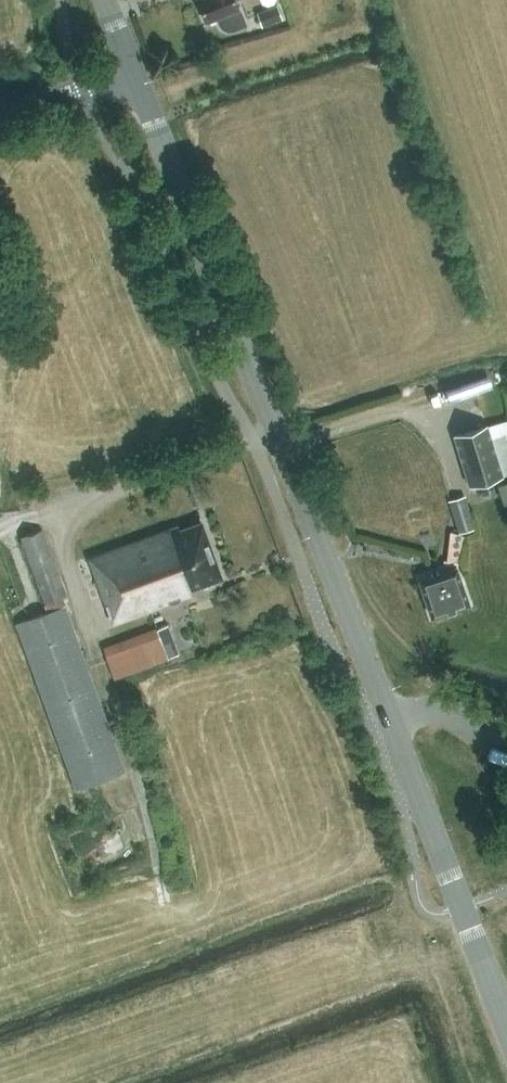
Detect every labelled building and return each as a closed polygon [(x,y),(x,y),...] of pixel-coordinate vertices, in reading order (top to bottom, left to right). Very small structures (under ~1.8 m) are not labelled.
[(207,21),(219,16),(221,22),(224,26),(229,28),(234,28),(245,23),(235,0),(198,0),(207,21)] [(277,5),(257,13),(262,25),(282,17),(277,5)] [(454,434),(469,484),(502,473),(487,423),(454,434)] [(496,483),(502,502),(506,501),(506,480),(496,483)] [(444,501),(458,533),(476,525),(462,493),(444,501)] [(89,556),(112,621),(193,592),(191,587),(220,577),(200,521),(179,529),(177,524),(89,556)] [(124,768),(89,671),(61,595),(65,594),(41,528),(19,536),(46,609),(15,621),(33,671),(75,786),(124,768)] [(446,563),(458,559),(465,535),(450,530),(446,563)] [(456,566),(419,578),(428,603),(432,615),(469,602),(464,590),(465,590),(456,566)] [(112,678),(132,671),(167,657),(156,628),(102,649),(110,670),(112,678)]
